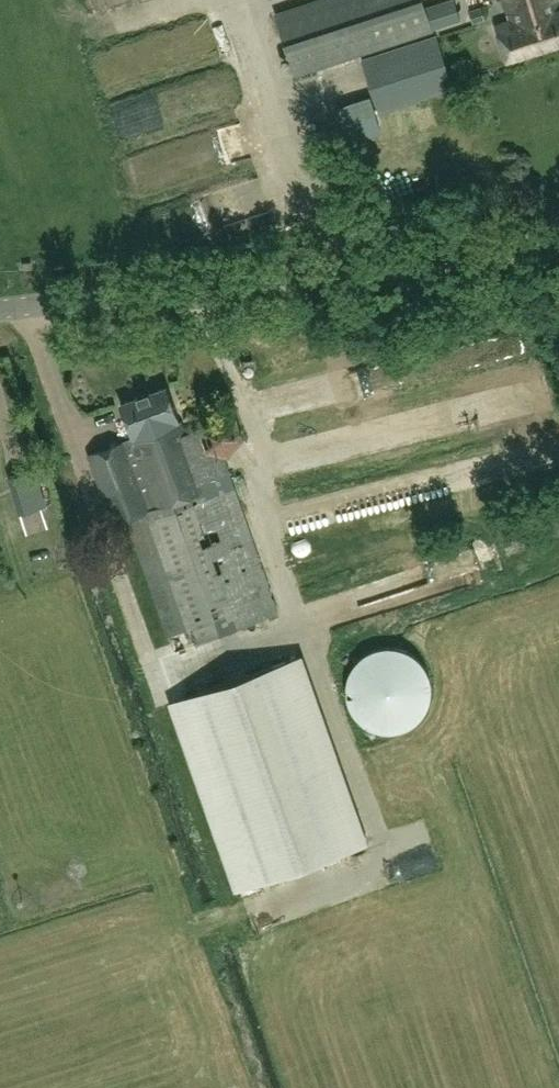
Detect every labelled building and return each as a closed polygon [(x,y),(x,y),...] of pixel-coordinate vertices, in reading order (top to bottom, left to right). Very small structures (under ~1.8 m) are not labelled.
[(274,11),(293,72),(460,21),(454,0),(451,0),(424,8),(422,0),(311,0),(274,11)] [(510,22),(495,27),(506,61),(558,44),(558,3),(558,0),(503,0),(510,22)] [(463,18),(493,11),(491,1),(460,8),(463,18)] [(436,37),(363,59),(378,112),(452,89),(436,37)] [(335,374),(335,404),(389,404),(388,373),(335,374)] [(127,521),(173,652),(279,614),(222,457),(228,458),(243,442),(236,419),(214,415),(202,427),(185,434),(181,421),(179,421),(166,387),(121,403),(134,439),(90,455),(115,525),(127,521)] [(299,657),(174,701),(239,888),(364,844),(299,657)] [(283,880),(269,887),(277,904),(291,897),(283,880)]
